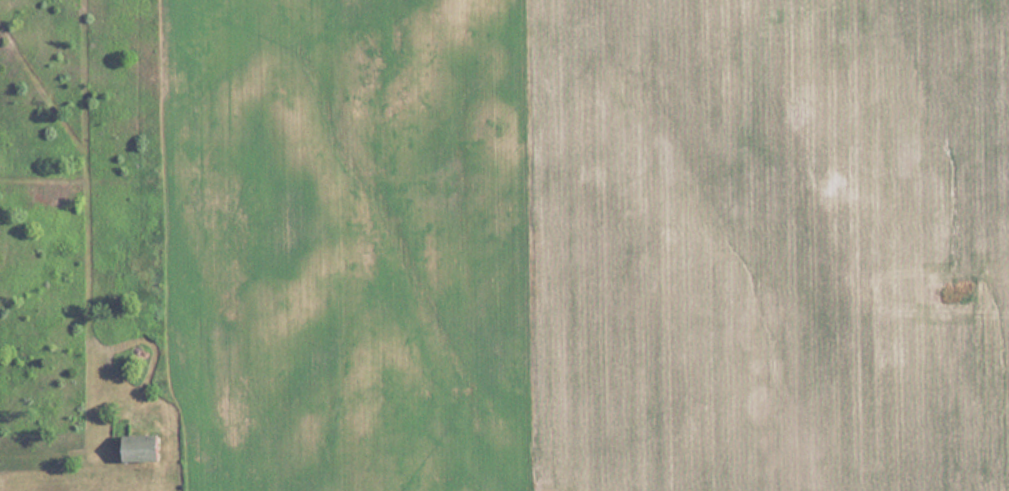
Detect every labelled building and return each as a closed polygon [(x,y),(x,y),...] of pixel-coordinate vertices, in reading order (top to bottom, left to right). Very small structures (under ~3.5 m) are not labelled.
[(159,434),(123,434),(123,460),(159,460),(159,434)]
